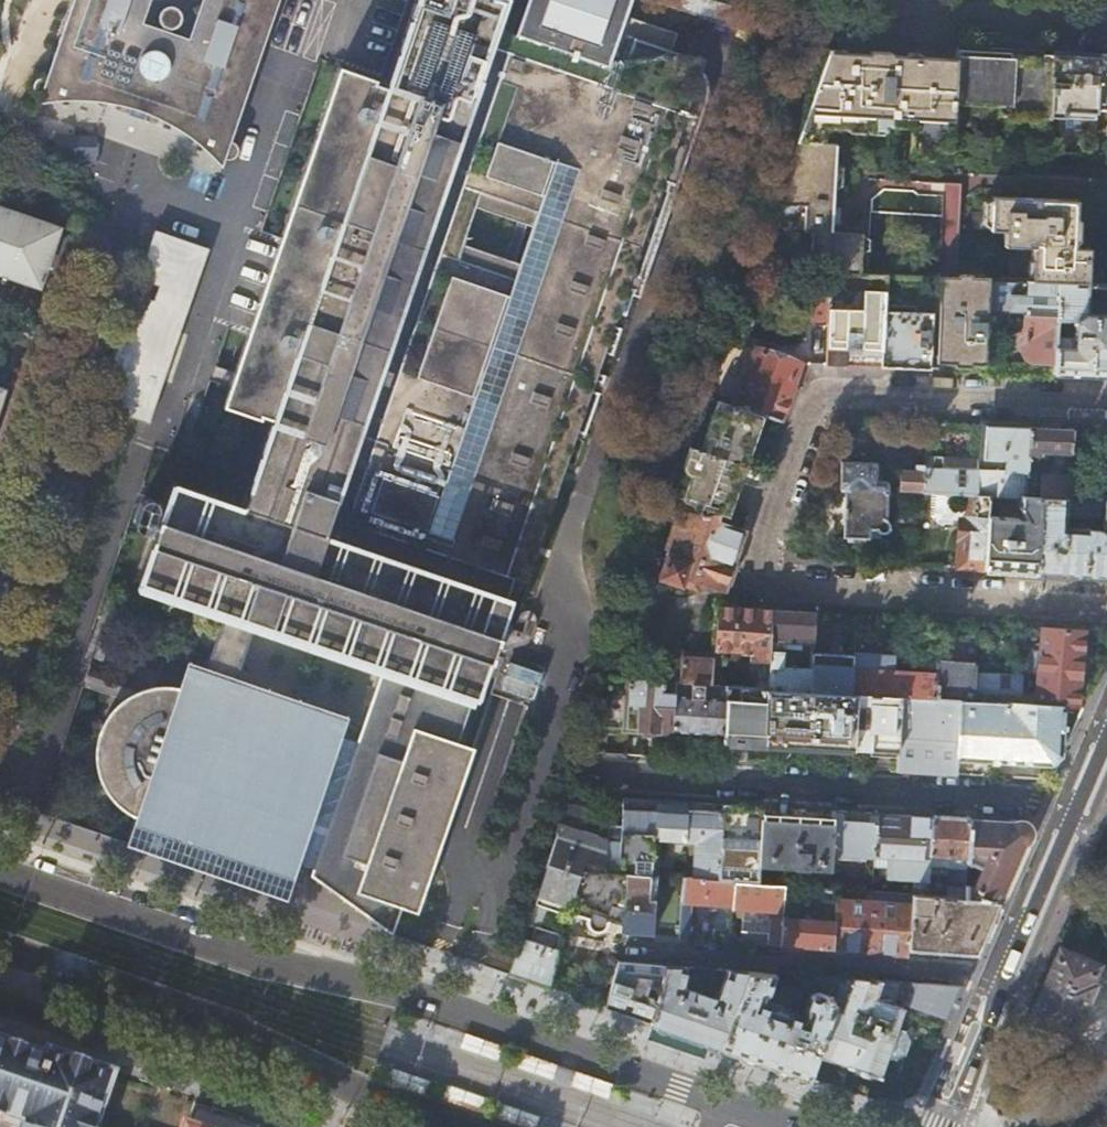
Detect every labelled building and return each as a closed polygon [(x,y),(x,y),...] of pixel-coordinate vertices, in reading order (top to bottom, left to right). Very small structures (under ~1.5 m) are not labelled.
[(3,49),(20,0),(0,0),(0,47),(3,49)] [(163,121),(181,132),(201,148),(216,161),(219,165),(222,155),(226,158),(230,157),(234,156),(237,152),(237,147),(235,143),(231,140),(228,140),(276,0),(195,0),(181,41),(162,35),(163,30),(166,30),(169,26),(171,22),(171,19),(168,13),(163,10),(159,10),(156,11),(153,13),(151,16),(151,23),(153,27),(152,31),(135,26),(143,0),(73,0),(48,77),(44,76),(40,76),(36,79),(34,82),(33,87),(34,91),(36,94),(41,96),(38,105),(58,101),(78,101),(105,102),(126,106),(122,118),(130,120),(137,122),(141,111),(144,112),(163,121)] [(126,842),(213,873),(237,881),(286,897),(298,862),(313,867),(310,874),(394,934),(403,907),(422,904),(430,881),(413,876),(475,696),(481,696),(515,595),(502,591),(664,81),(492,27),(501,0),(410,0),(382,90),(371,86),(372,83),(337,71),(222,410),(258,422),(259,418),(269,422),(239,507),(171,483),(136,584),(223,613),(205,669),(188,663),(180,688),(167,685),(160,685),(146,687),(137,690),(120,700),(109,710),(104,717),(97,736),(96,746),(95,758),(99,776),(103,786),(109,796),(119,805),(126,810),(132,813),(126,842)] [(955,111),(957,56),(920,53),(826,48),(773,202),(805,204),(803,230),(813,231),(812,273),(863,275),(865,225),(850,224),(851,216),(851,209),(944,213),(952,214),(960,215),(961,184),(834,178),(835,143),(822,142),(824,115),(849,116),(848,123),(855,123),(919,128),(919,148),(953,150),(955,111)] [(1049,113),(1051,55),(1003,52),(957,49),(957,56),(955,111),(1049,116),(1049,113)] [(1051,52),(1051,55),(1049,113),(1096,115),(1096,106),(1098,55),(1071,53),(1051,52)] [(1098,55),(1096,106),(1106,107),(1106,55),(1098,55)] [(96,149),(96,139),(57,138),(56,161),(96,161),(96,149)] [(1038,247),(1036,282),(1057,283),(1088,284),(1091,284),(1093,248),(1079,247),(1081,200),(1019,197),(996,196),(994,231),(1008,231),(1008,246),(1038,247)] [(0,210),(0,274),(37,287),(56,230),(0,210)] [(206,251),(152,232),(135,281),(156,288),(151,302),(130,295),(93,407),(147,426),(206,251)] [(842,291),(829,290),(828,322),(825,365),(882,367),(883,305),(884,276),(868,275),(867,308),(842,307),(842,291)] [(937,369),(986,370),(992,280),(992,277),(958,275),(958,279),(950,279),(942,278),(937,369)] [(1057,283),(1036,282),(997,280),(995,317),(1023,317),(1022,353),(1025,359),(1028,360),(1031,361),(1055,361),(1057,283)] [(1057,283),(1055,361),(1054,373),(1106,375),(1106,315),(1086,314),(1088,284),(1057,283)] [(1106,296),(1106,285),(1095,285),(1095,295),(1106,296)] [(809,322),(828,322),(829,290),(804,289),(803,298),(810,299),(809,322)] [(883,305),(882,367),(925,368),(926,307),(913,307),(913,306),(883,305)] [(735,405),(763,414),(781,420),(800,364),(755,347),(735,405)] [(9,396),(0,393),(0,422),(9,396)] [(727,516),(763,414),(735,405),(718,399),(700,450),(688,446),(680,469),(683,472),(685,474),(687,474),(690,474),(692,474),(682,501),(727,516)] [(925,455),(925,460),(924,493),(933,493),(959,494),(970,495),(976,495),(977,470),(1026,472),(1029,426),(986,425),(984,459),(949,458),(950,423),(928,423),(929,455),(925,455)] [(1071,428),(1029,426),(1026,472),(1025,497),(1040,497),(1067,498),(1071,428)] [(924,493),(925,460),(917,459),(917,465),(916,465),(915,471),(900,470),(899,493),(914,493),(914,492),(924,493)] [(842,536),(868,538),(868,528),(876,528),(879,533),(885,533),(889,529),(889,522),(887,520),(888,492),(873,491),(875,463),(841,462),(840,490),(844,490),(842,536)] [(988,517),(985,569),(1036,572),(1040,497),(1025,497),(1026,472),(977,470),(976,495),(990,496),(1020,497),(1020,508),(1022,513),(1017,519),(988,517)] [(959,518),(961,519),(956,567),(985,569),(988,517),(990,496),(976,495),(970,495),(969,512),(958,512),(959,494),(933,493),(932,516),(939,525),(954,525),(959,518)] [(1103,500),(1067,498),(1040,497),(1036,572),(1106,577),(1106,501),(1103,500)] [(659,577),(697,590),(700,582),(723,588),(743,531),(717,522),(719,516),(688,514),(684,524),(674,521),(672,526),(671,526),(665,545),(669,547),(659,577)] [(768,660),(771,609),(717,606),(714,650),(750,653),(749,660),(758,661),(757,679),(767,680),(768,666),(768,660)] [(771,609),(768,660),(781,660),(782,646),(783,639),(814,641),(816,612),(771,609)] [(939,620),(936,673),(934,699),(958,701),(974,702),(975,675),(978,623),(939,620)] [(1038,678),(1035,706),(1083,709),(1091,690),(1077,689),(1083,630),(1043,627),(1038,678)] [(855,648),(853,667),(851,694),(858,694),(900,697),(934,699),(936,673),(884,669),(884,658),(880,658),(881,654),(864,652),(865,649),(855,648)] [(659,681),(674,682),(691,684),(703,684),(712,685),(714,652),(675,650),(675,657),(661,656),(659,681)] [(614,661),(608,678),(626,679),(626,673),(620,661),(614,661)] [(767,680),(767,688),(811,691),(812,665),(812,663),(797,662),(797,667),(768,666),(767,680)] [(853,667),(812,665),(811,691),(851,694),(853,667)] [(1038,678),(975,675),(974,702),(1035,706),(1038,678)] [(659,681),(626,679),(608,678),(592,723),(643,727),(643,733),(664,734),(667,732),(667,730),(671,730),(673,695),(674,682),(659,681)] [(703,697),(703,684),(691,684),(690,696),(673,695),(671,730),(671,731),(723,735),(724,699),(703,697)] [(851,694),(811,691),(767,688),(724,686),(724,699),(723,735),(723,747),(747,749),(747,742),(854,749),(858,694),(851,694)] [(898,752),(900,697),(858,694),(854,749),(898,752)] [(958,701),(934,699),(900,697),(898,752),(898,770),(958,774),(958,761),(958,701)] [(1035,706),(974,702),(958,701),(958,761),(1052,766),(1062,756),(1083,709),(1035,706)] [(557,833),(545,868),(582,870),(603,872),(605,825),(589,824),(591,795),(568,794),(555,831),(557,833)] [(622,826),(605,825),(603,872),(624,873),(651,876),(652,848),(656,799),(623,797),(622,826)] [(685,801),(656,799),(652,848),(669,849),(670,840),(683,840),(683,839),(694,840),(692,879),(716,880),(722,809),(685,808),(685,801)] [(747,805),(747,810),(722,809),(716,880),(733,882),(757,883),(761,817),(762,806),(747,805)] [(834,811),(834,821),(833,851),(874,853),(876,813),(834,811)] [(932,817),(876,813),(874,853),(874,855),(888,856),(887,877),(929,880),(932,817)] [(834,821),(761,817),(757,883),(783,886),(806,887),(831,889),(833,851),(834,821)] [(970,819),(932,817),(929,880),(928,896),(966,899),(967,882),(968,860),(970,819)] [(1034,823),(970,819),(968,860),(981,866),(973,885),(967,882),(966,899),(1000,902),(1034,823)] [(567,912),(582,870),(545,868),(534,902),(567,912)] [(624,873),(603,872),(582,870),(567,912),(585,918),(584,922),(586,926),(589,930),(594,932),(598,932),(602,931),(604,928),(606,925),(607,921),(608,919),(620,922),(624,873)] [(649,883),(655,884),(655,876),(651,876),(624,873),(620,922),(619,934),(652,935),(654,900),(648,899),(649,883)] [(692,879),(682,878),(678,937),(678,938),(728,941),(733,882),(716,880),(692,879)] [(728,941),(734,942),(780,945),(782,902),(783,886),(757,883),(733,882),(728,941)] [(836,890),(831,889),(806,887),(805,908),(787,907),(787,902),(782,902),(780,945),(832,949),(836,890)] [(913,895),(836,890),(832,949),(909,954),(909,949),(913,895)] [(928,896),(913,895),(909,949),(977,954),(1000,902),(966,899),(928,896)] [(514,976),(549,988),(557,957),(554,956),(565,917),(557,914),(552,928),(546,931),(531,927),(525,946),(519,944),(509,974),(514,976)] [(1092,983),(1099,965),(1060,948),(1032,1014),(1071,1031),(1079,1013),(1083,1015),(1090,999),(1096,984),(1092,983)] [(666,964),(619,961),(605,1007),(608,1008),(650,1022),(654,1023),(710,1043),(721,1047),(747,970),(727,969),(716,998),(681,986),(687,966),(666,964)] [(760,971),(747,970),(721,1047),(765,1062),(806,1076),(814,1053),(830,1008),(842,977),(841,977),(817,975),(816,989),(808,992),(804,1005),(806,1009),(803,1018),(795,1015),(796,1011),(780,1005),(772,1004),(761,1000),(763,994),(766,993),(773,972),(760,971)] [(841,1012),(830,1008),(814,1053),(846,1064),(847,1066),(876,1076),(885,1054),(894,1058),(903,1054),(908,1040),(904,1031),(896,1028),(902,1010),(901,1006),(874,997),(880,980),(854,978),(841,1012)] [(907,1005),(949,1020),(963,985),(910,982),(904,998),(907,1005)] [(710,1043),(654,1023),(648,1040),(704,1060),(710,1043)] [(504,1046),(465,1033),(460,1048),(499,1061),(504,1046)] [(2,1123),(3,1121),(20,1126),(96,1126),(113,1077),(89,1068),(89,1066),(71,1060),(71,1062),(46,1053),(44,1059),(0,1044),(0,1122),(2,1123)] [(559,1065),(519,1052),(514,1066),(554,1080),(559,1065)] [(431,1081),(392,1067),(387,1082),(426,1095),(431,1081)] [(613,1084),(574,1071),(569,1085),(608,1099),(613,1084)] [(485,1099),(446,1086),(441,1101),(480,1114),(485,1099)] [(517,1126),(537,1126),(540,1119),(501,1105),(496,1120),(517,1126)] [(245,1124),(246,1122),(212,1110),(212,1113),(194,1106),(187,1126),(254,1126),(245,1124)]
